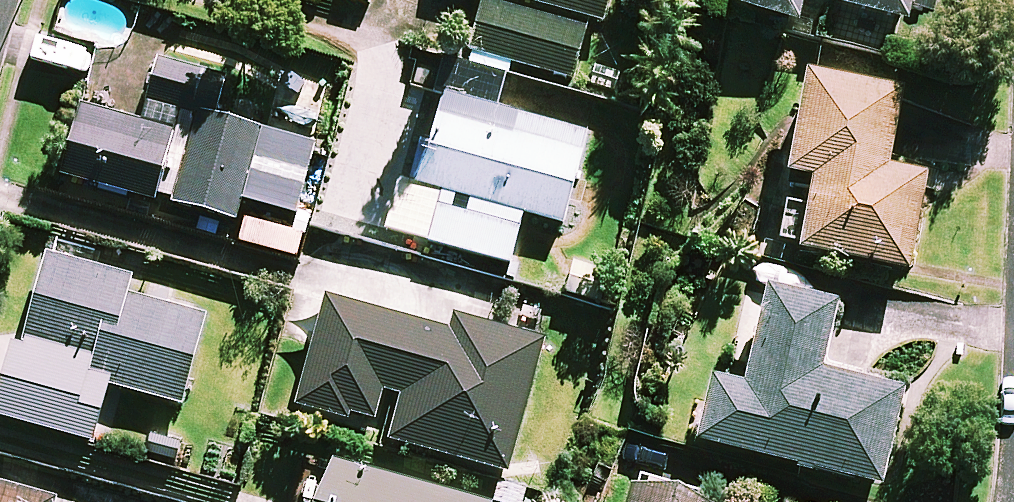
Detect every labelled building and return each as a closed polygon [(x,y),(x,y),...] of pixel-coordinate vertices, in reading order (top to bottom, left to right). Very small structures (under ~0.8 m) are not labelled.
[(600,18),(604,0),(527,0),(600,18)] [(733,7),(798,21),(802,0),(734,0),(733,7)] [(834,5),(908,21),(912,0),(835,0),(834,5)] [(585,29),(483,1),(469,51),(571,79),(585,29)] [(561,222),(586,135),(496,109),(507,68),(452,52),(432,122),(423,119),(391,230),(508,263),(523,211),(561,222)] [(189,134),(170,205),(235,222),(241,199),(297,213),(300,203),(309,206),(319,167),(309,165),(315,144),(214,118),(224,80),(157,62),(147,102),(194,114),(189,134)] [(899,87),(804,72),(788,173),(812,177),(800,252),(908,269),(924,172),(887,166),(899,87)] [(155,201),(173,130),(80,106),(61,177),(155,201)] [(34,413),(30,430),(51,435),(55,418),(66,421),(78,377),(181,404),(204,315),(126,294),(130,278),(45,256),(5,405),(34,413)] [(606,269),(572,263),(566,295),(600,302),(606,269)] [(834,306),(767,289),(743,387),(712,379),(697,441),(880,484),(902,389),(819,369),(834,306)] [(326,297),(297,406),(348,419),(350,413),(374,419),(382,389),(401,394),(389,439),(508,471),(543,340),(452,316),(448,330),(326,297)] [(329,460),(317,501),(485,501),(329,460)] [(632,477),(625,501),(718,501),(718,500),(632,477)] [(0,485),(0,501),(54,501),(54,499),(0,485)]
